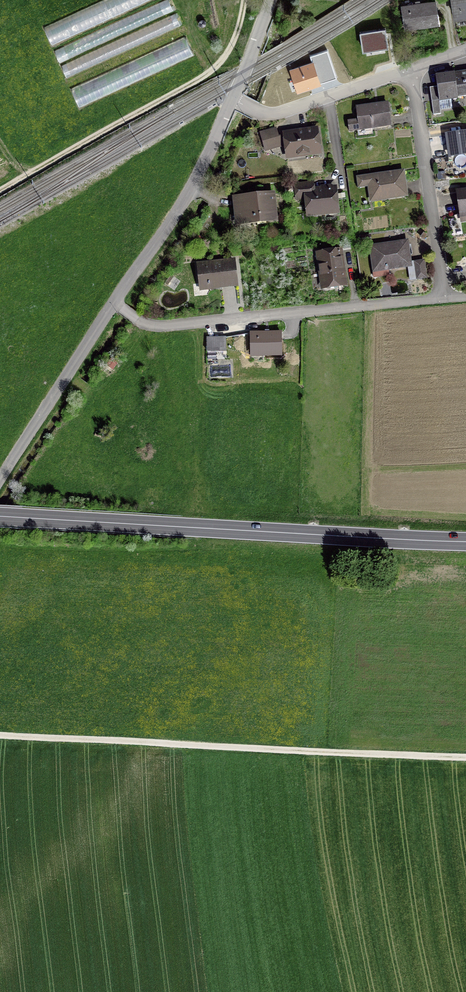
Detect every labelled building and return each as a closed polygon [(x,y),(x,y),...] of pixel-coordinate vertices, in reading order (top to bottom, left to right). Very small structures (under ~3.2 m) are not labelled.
[(455,20),(465,19),(465,0),(452,0),(455,20)] [(418,24),(419,27),(439,24),(435,1),(401,7),(404,26),(418,24)] [(384,29),(361,33),(363,50),(387,46),(384,29)] [(310,56),(312,63),(291,70),(298,91),(336,78),(327,50),(310,56)] [(454,73),(458,98),(458,97),(465,96),(465,72),(454,73)] [(441,114),(439,100),(458,98),(454,73),(436,76),(437,86),(430,87),(433,115),(441,114)] [(358,120),(348,121),(350,131),(359,130),(359,128),(372,126),(373,128),(390,126),(388,105),(370,107),(370,105),(356,107),(358,120)] [(279,139),(278,138),(276,129),(261,133),(264,143),(279,139)] [(285,134),(285,136),(288,154),(298,152),(298,155),(319,152),(316,130),(285,134)] [(450,155),(465,153),(465,133),(447,136),(450,155)] [(446,179),(445,171),(437,172),(438,180),(446,179)] [(369,186),(371,200),(372,200),(372,199),(386,197),(386,199),(406,196),(402,172),(357,178),(358,187),(369,186)] [(297,193),(307,192),(309,214),(336,212),(334,189),(313,191),(312,183),(296,185),(297,193)] [(462,221),(465,220),(465,191),(458,192),(462,221)] [(235,198),(238,223),(257,221),(256,216),(275,214),(272,194),(235,198)] [(386,266),(387,269),(410,265),(407,242),(371,247),(374,268),(386,266)] [(340,250),(318,253),(323,287),(345,284),(340,250)] [(208,282),(209,287),(237,284),(235,261),(199,265),(201,283),(208,282)] [(423,261),(414,262),(417,279),(425,278),(423,261)] [(264,356),(282,355),(281,332),(250,332),(250,353),(264,353),(264,356)] [(218,338),(207,338),(207,351),(218,351),(218,338)]
